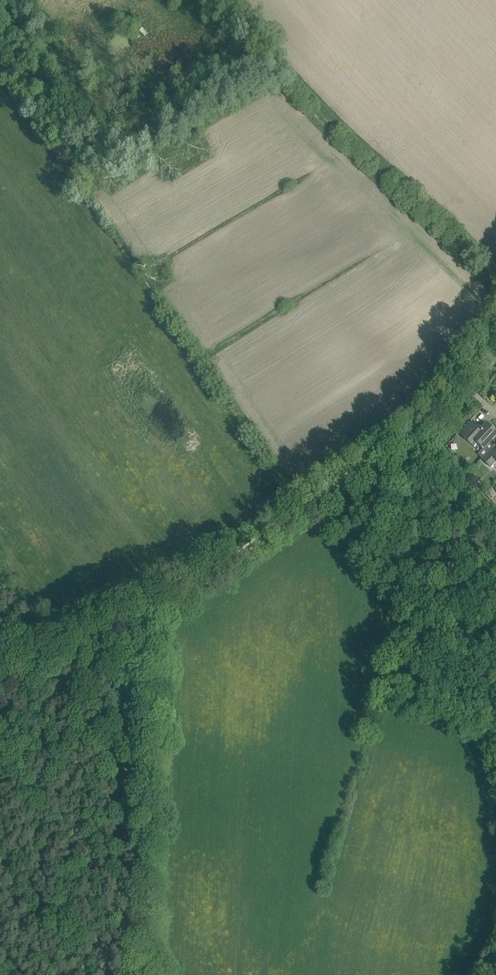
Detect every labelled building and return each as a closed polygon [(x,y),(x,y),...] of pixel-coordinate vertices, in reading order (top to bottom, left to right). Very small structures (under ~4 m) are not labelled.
[(474,421),(462,435),(475,447),(478,443),(484,448),(491,440),(495,435),(495,431),(488,424),(483,430),(474,421)] [(482,459),(491,467),(494,465),(495,462),(495,447),(495,446),(489,451),(485,456),(482,459)]
